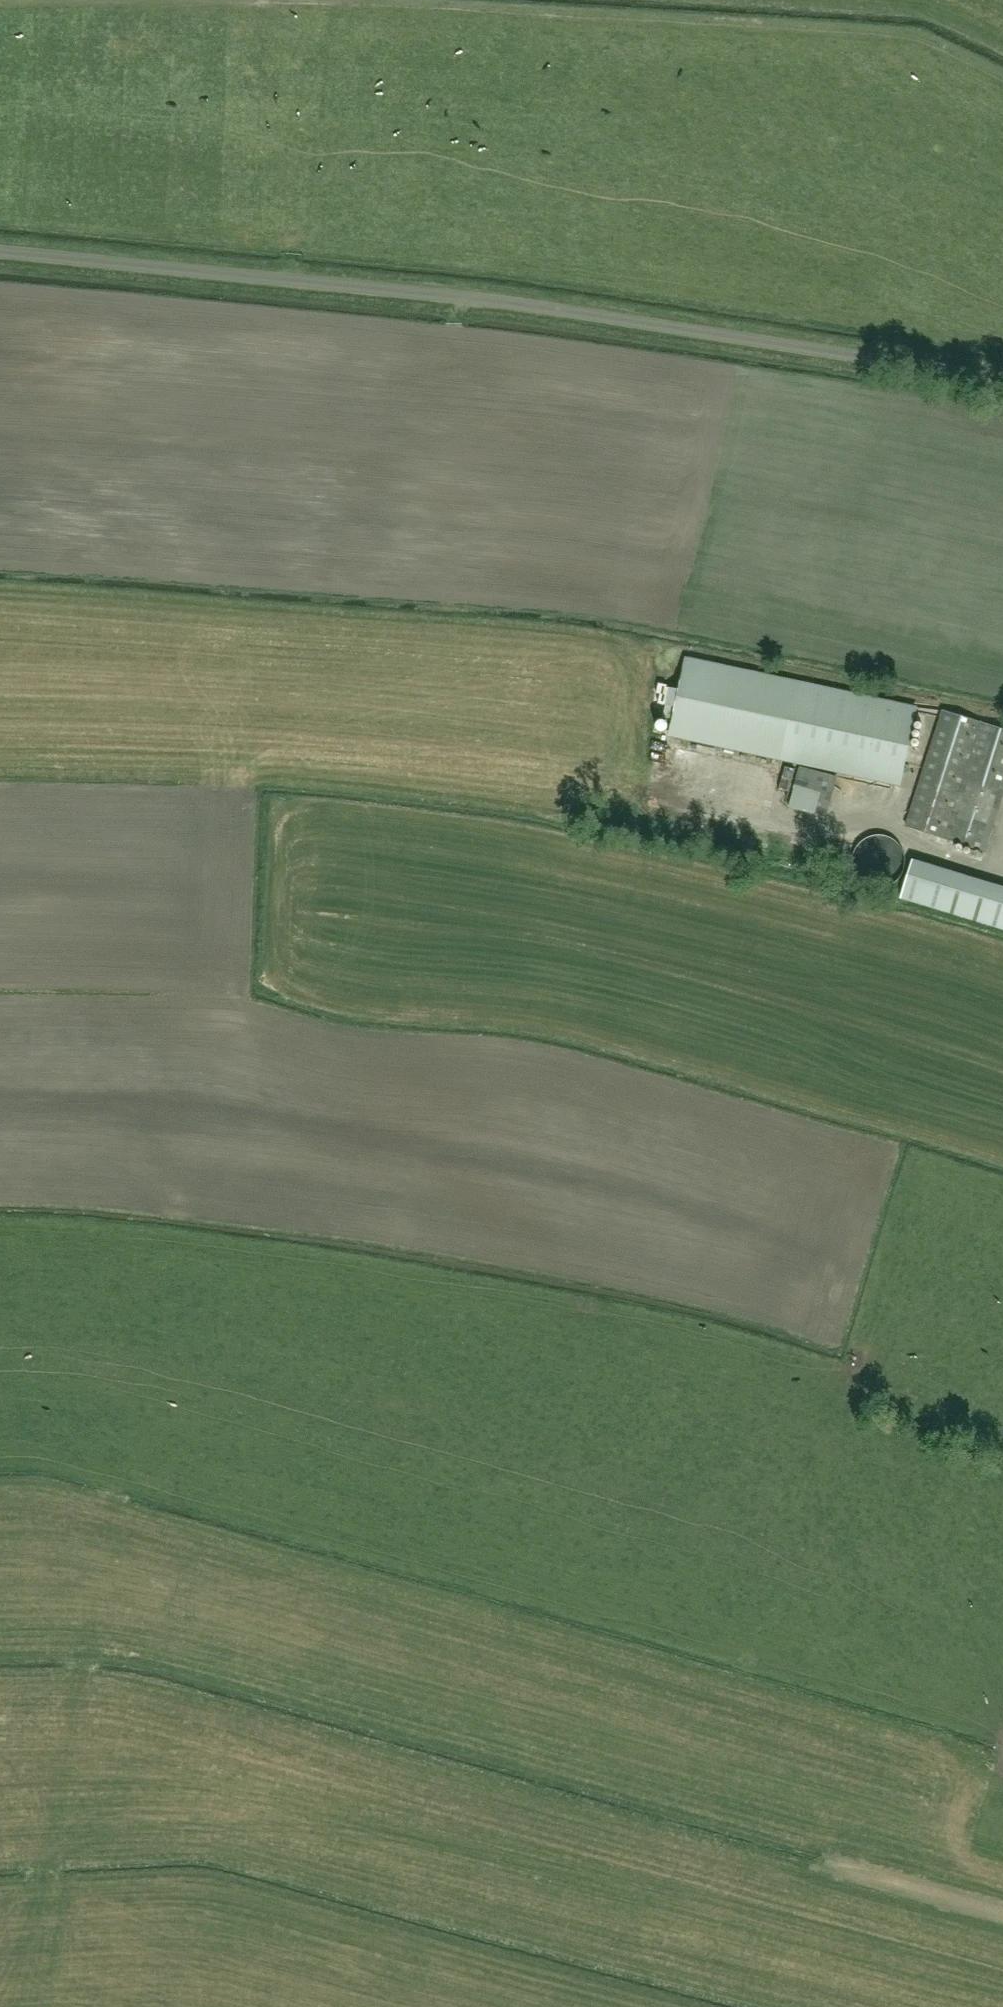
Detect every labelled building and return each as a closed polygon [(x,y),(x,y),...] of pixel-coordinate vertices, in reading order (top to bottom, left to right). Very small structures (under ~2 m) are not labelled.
[(898,785),(915,707),(686,657),(671,736),(782,760),(898,785)] [(1002,794),(1002,729),(943,710),(906,825),(985,850),(1002,794)] [(914,729),(926,732),(930,716),(918,714),(914,729)] [(826,816),(837,777),(800,766),(788,806),(826,816)] [(893,883),(895,882),(896,880),(898,879),(900,877),(901,874),(903,872),(904,869),(905,866),(905,863),(905,860),(905,857),(904,854),(903,851),(902,849),(901,846),(899,844),(897,842),(895,840),(893,838),(891,837),(889,836),(886,836),(884,835),(881,835),(879,834),(876,835),(873,835),(870,836),(867,837),(865,839),(862,841),(860,843),(858,845),(856,847),(855,850),(854,853),(853,855),(853,858),(853,861),(853,863),(853,865),(854,868),(854,870),(856,873),(857,875),(859,877),(861,879),(863,881),(865,883),(868,885),(871,886),(874,886),(877,887),(880,887),(883,887),(885,886),(888,885),(890,884),(893,883)] [(1002,930),(1002,887),(913,859),(901,898),(1002,930)]
